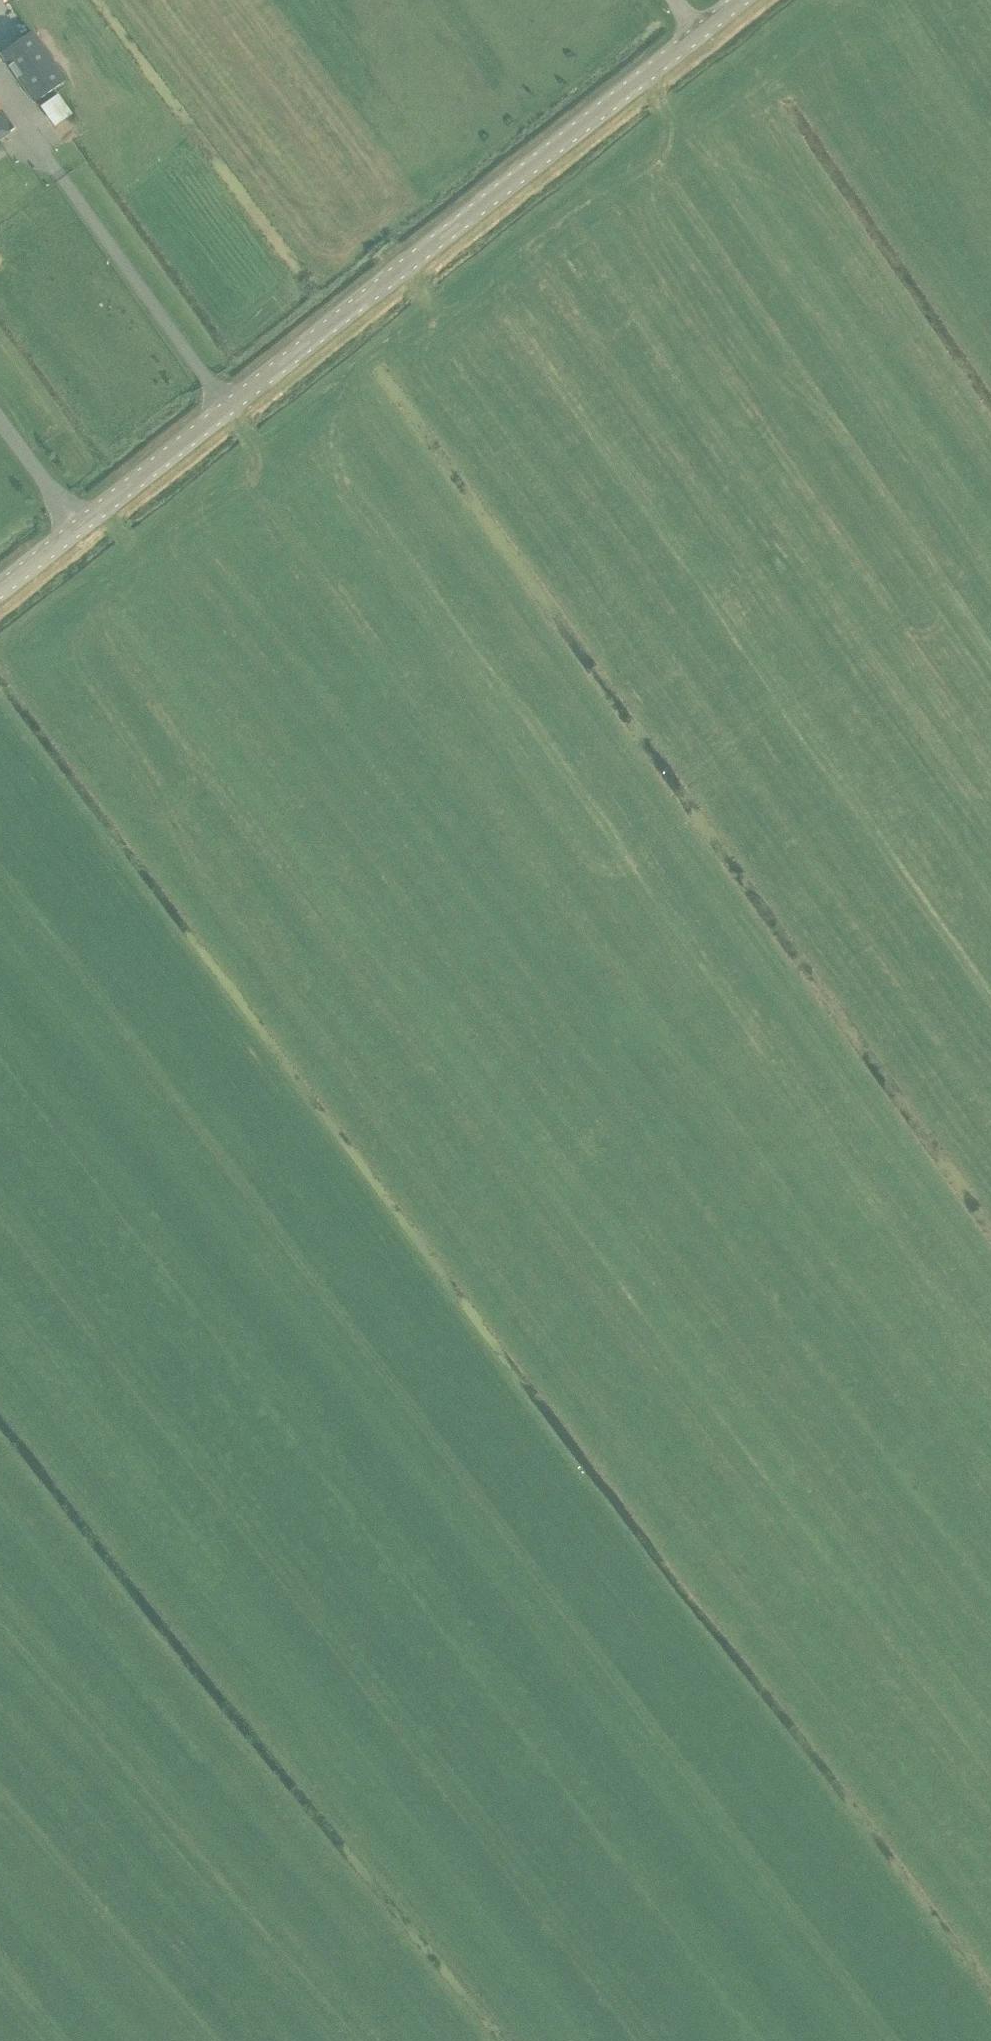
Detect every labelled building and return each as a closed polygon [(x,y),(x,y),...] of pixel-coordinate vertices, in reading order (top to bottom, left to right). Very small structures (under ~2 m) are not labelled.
[(66,80),(32,30),(0,53),(0,54),(34,102),(66,80)] [(14,129),(0,109),(0,139),(14,129)]
